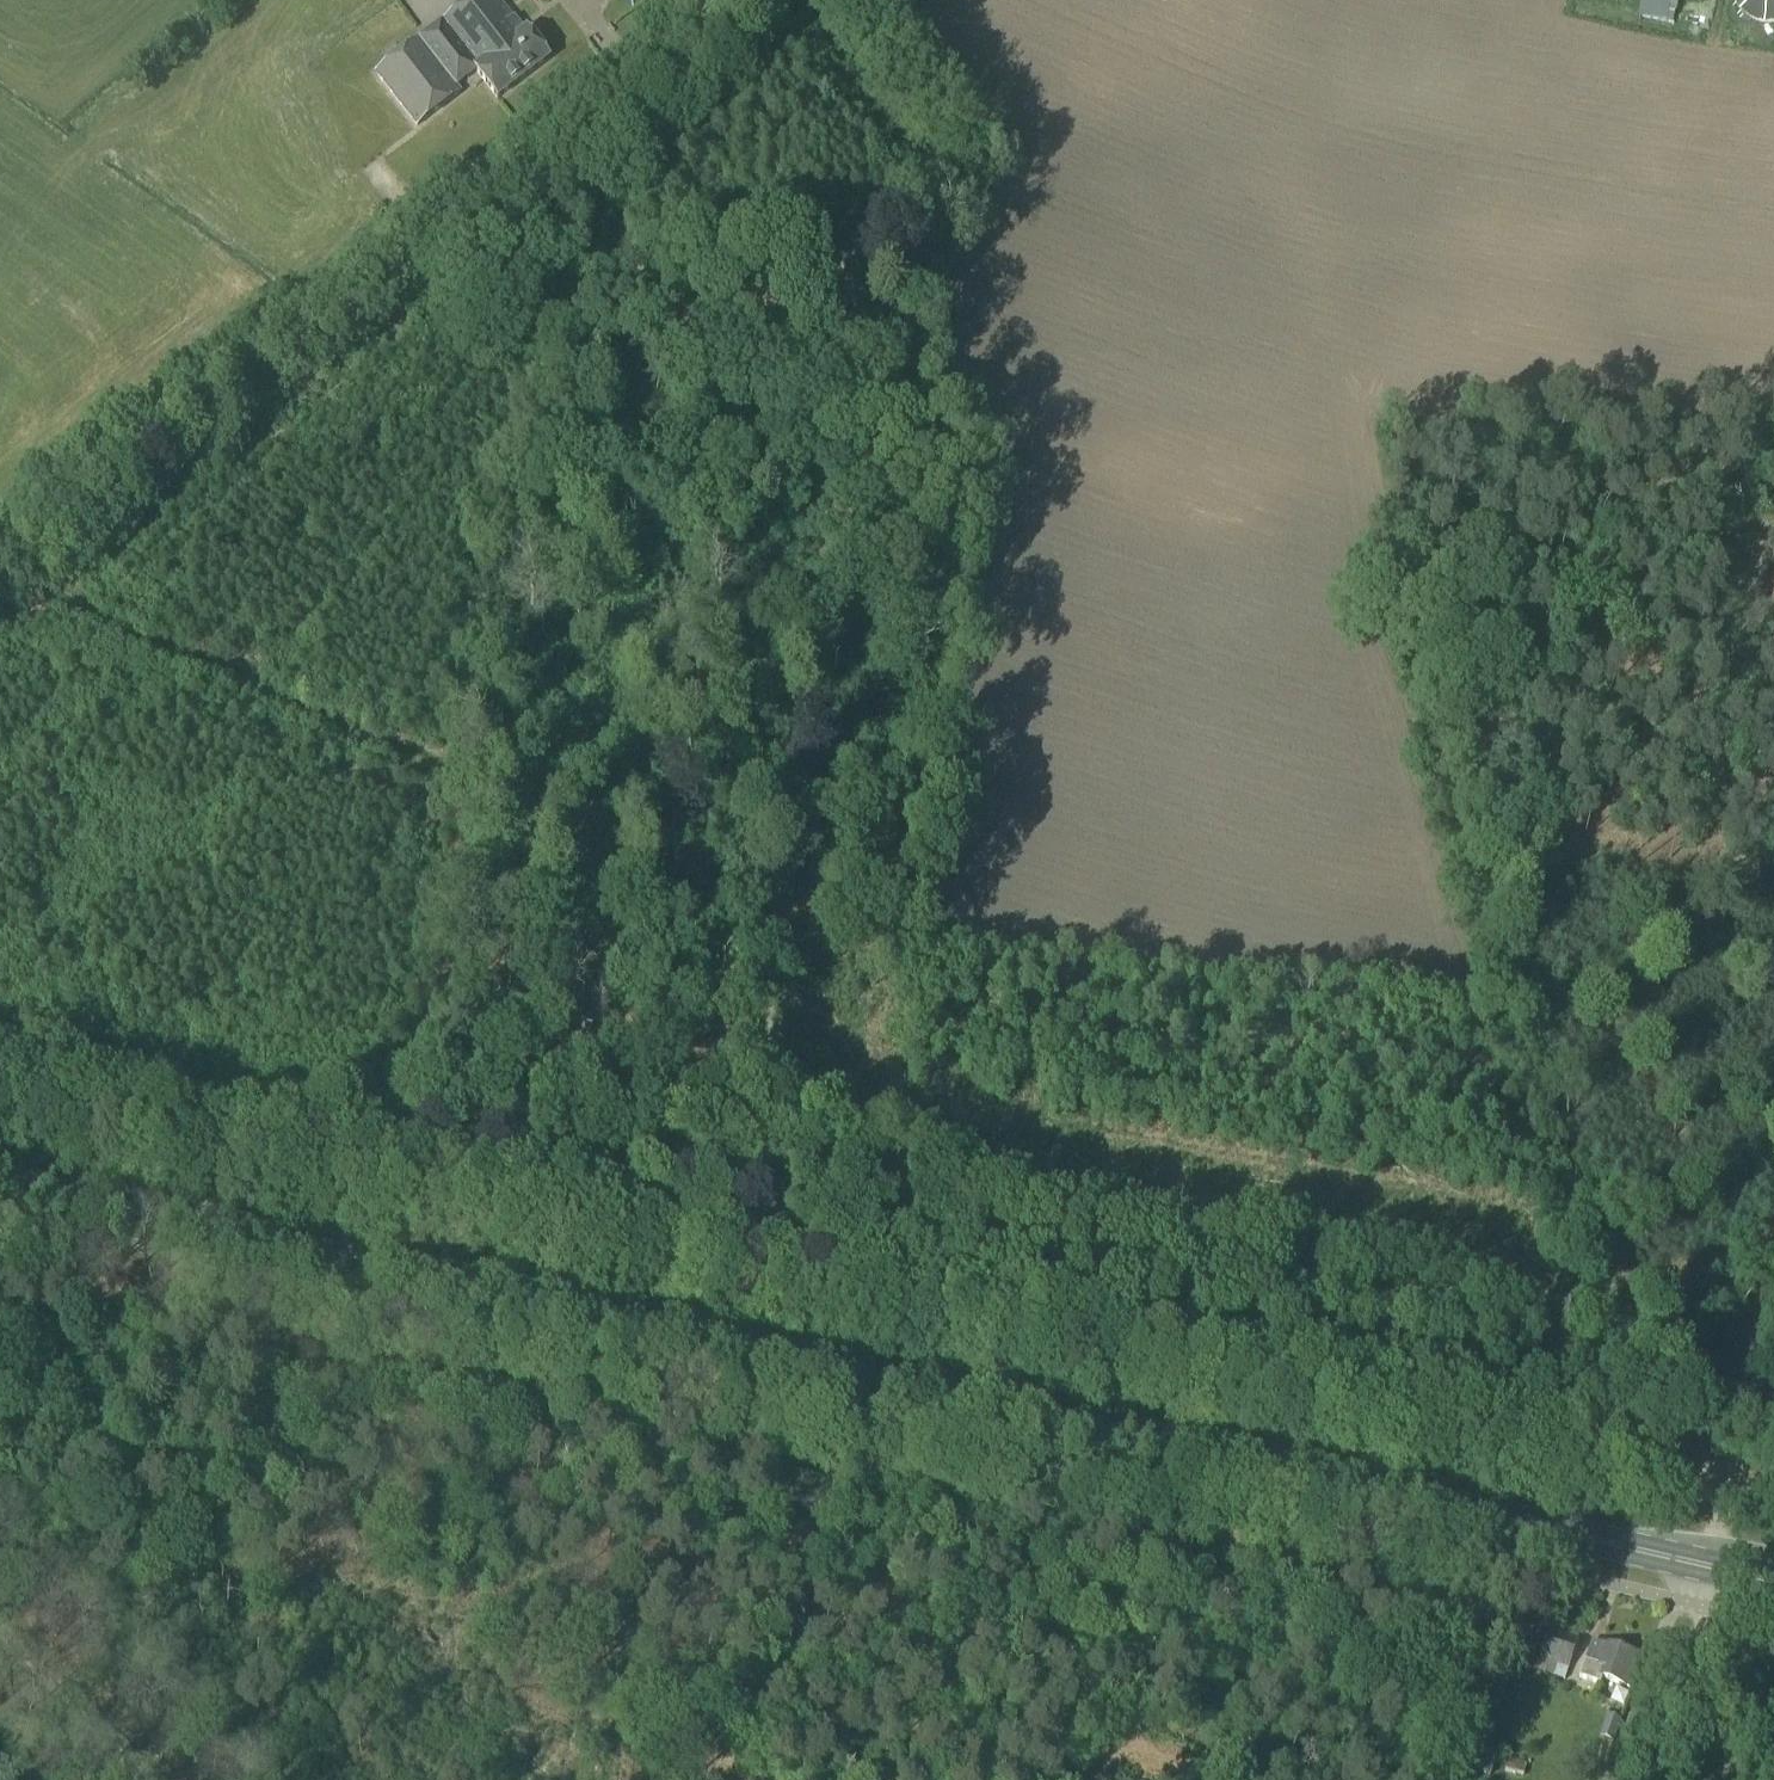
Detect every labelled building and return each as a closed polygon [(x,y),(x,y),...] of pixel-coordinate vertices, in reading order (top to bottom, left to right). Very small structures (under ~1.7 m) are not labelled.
[(376,73),(417,126),(460,92),(455,86),(475,70),(497,98),(549,58),(527,29),(522,33),(497,0),(471,0),(440,24),(376,73)] [(434,0),(406,0),(412,12),(434,0)] [(578,0),(560,0),(565,8),(578,0)] [(1638,19),(1673,24),(1678,0),(1641,0),(1638,19)] [(686,747),(690,773),(701,771),(697,745),(686,747)] [(1565,1682),(1579,1642),(1549,1631),(1535,1672),(1565,1682)] [(1631,1689),(1641,1657),(1601,1644),(1600,1647),(1591,1644),(1579,1678),(1600,1685),(1602,1679),(1631,1689)] [(1607,1684),(1598,1703),(1632,1720),(1637,1709),(1618,1699),(1621,1691),(1607,1684)] [(1599,1739),(1613,1743),(1615,1744),(1622,1722),(1606,1716),(1599,1739)] [(1523,1777),(1526,1766),(1507,1761),(1503,1772),(1523,1777)]
